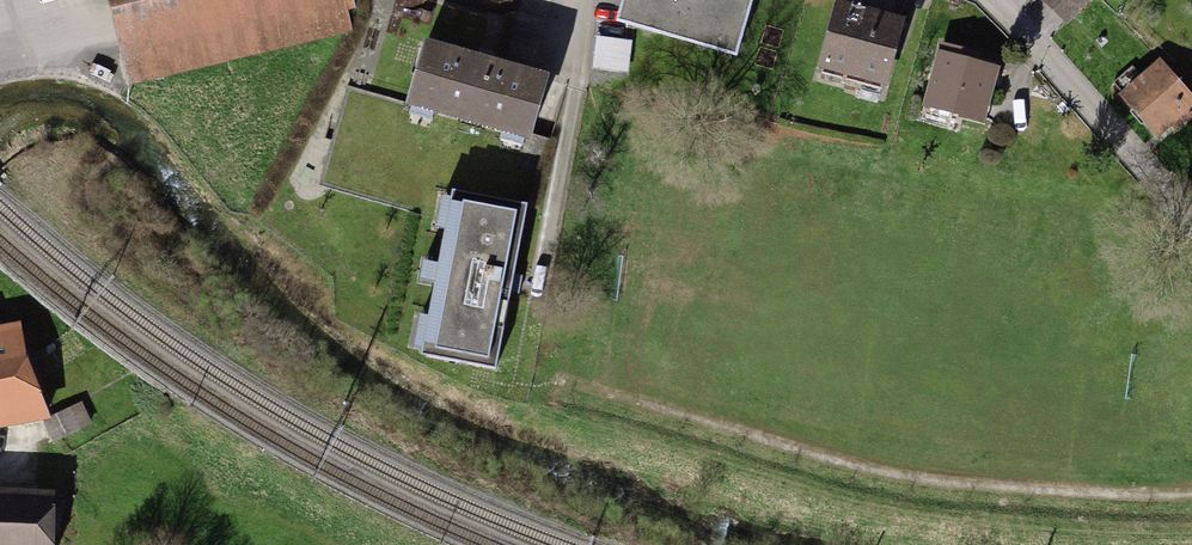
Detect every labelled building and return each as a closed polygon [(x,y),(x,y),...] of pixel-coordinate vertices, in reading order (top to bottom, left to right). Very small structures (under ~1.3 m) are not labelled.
[(128,84),(349,31),(342,5),(347,3),(347,0),(108,0),(128,84)] [(615,8),(651,20),(649,28),(696,44),(699,37),(741,51),(758,0),(618,0),(615,8)] [(1070,18),(1087,0),(1052,0),(1070,18)] [(838,4),(816,70),(878,91),(900,25),(838,4)] [(591,38),(587,71),(626,75),(630,42),(591,38)] [(426,42),(409,100),(426,105),(425,108),(510,133),(511,129),(528,134),(545,76),(426,42)] [(945,47),(926,103),(980,120),(994,75),(969,67),(973,57),(945,47)] [(1160,63),(1125,98),(1157,130),(1171,116),(1176,121),(1190,108),(1184,102),(1191,95),(1160,63)] [(436,318),(429,357),(501,370),(532,200),(459,187),(453,219),(451,234),(445,233),(430,316),(436,318)] [(41,415),(13,327),(0,329),(0,423),(41,415)] [(43,423),(52,440),(88,422),(80,405),(43,423)] [(0,488),(0,544),(52,544),(52,490),(0,488)]
